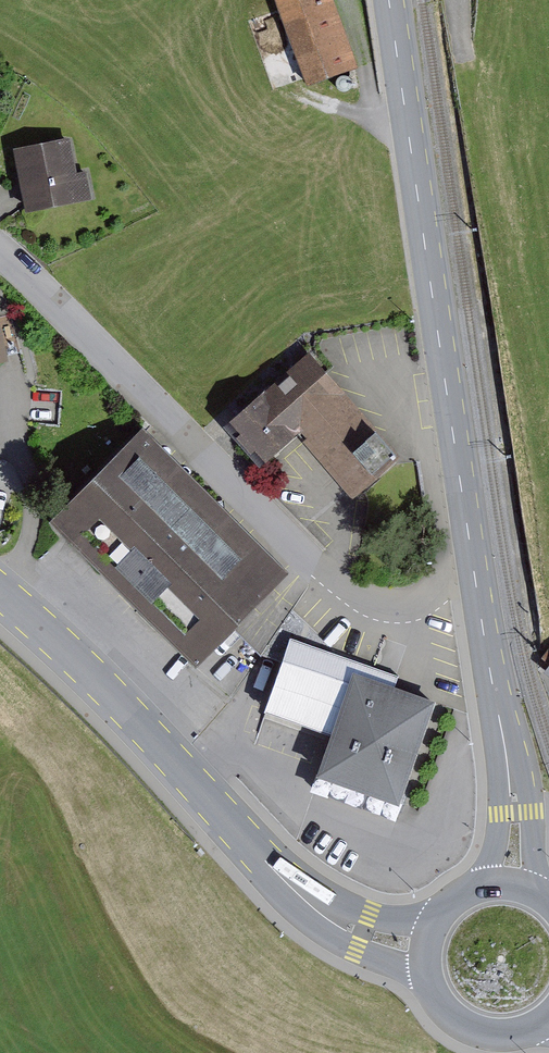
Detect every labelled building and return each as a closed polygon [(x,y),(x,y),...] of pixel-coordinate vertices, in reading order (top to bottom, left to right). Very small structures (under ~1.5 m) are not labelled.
[(306,82),(359,65),(334,0),(276,0),(306,82)] [(70,134),(13,144),(25,210),(92,197),(87,168),(76,170),(70,134)] [(9,357),(0,320),(0,360),(9,357)] [(308,349),(224,421),(259,462),(300,427),(306,434),(301,439),(352,497),(400,456),(308,349)] [(143,424),(50,518),(196,662),(288,571),(143,424)] [(292,636),(267,706),(332,730),(318,769),(324,771),(317,790),(390,816),(397,799),(399,800),(436,697),(395,683),(398,674),(292,636)]
